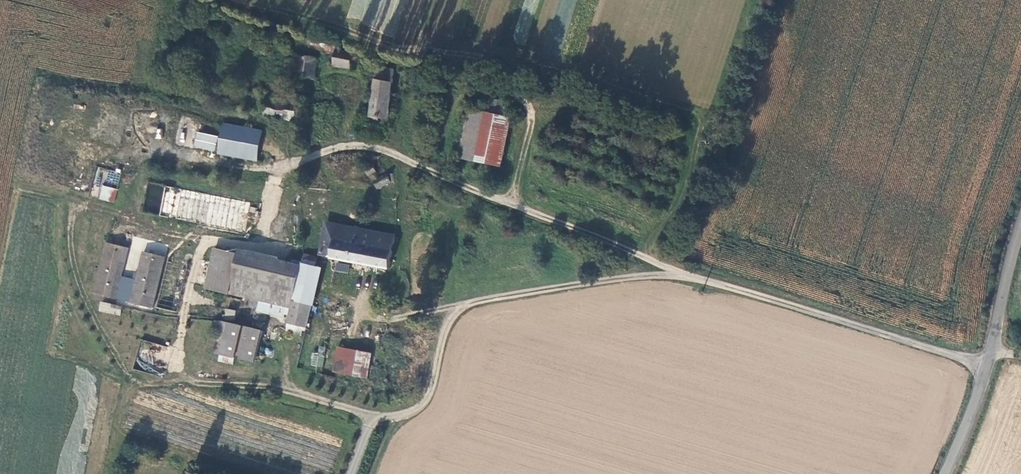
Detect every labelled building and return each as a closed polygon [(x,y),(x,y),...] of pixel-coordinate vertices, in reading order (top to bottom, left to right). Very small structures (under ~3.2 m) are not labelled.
[(292,43),(294,33),(273,28),(271,36),(292,43)] [(348,63),(350,49),(335,46),(335,42),(322,38),(321,41),(307,37),(306,42),(310,43),(309,46),(318,49),(318,51),(333,55),(333,60),(348,63)] [(312,74),(314,58),(300,55),(297,72),(312,74)] [(369,115),(386,117),(391,67),(376,63),(369,115)] [(462,105),(453,155),(496,163),(507,98),(482,93),(480,108),(462,105)] [(266,95),(265,102),(264,113),(294,117),(296,101),(266,95)] [(256,159),(262,127),(198,115),(192,146),(256,159)] [(369,163),(363,166),(366,172),(372,169),(369,163)] [(385,173),(372,178),(376,185),(388,180),(385,173)] [(111,203),(114,188),(101,186),(99,200),(111,203)] [(173,186),(166,216),(240,229),(246,201),(173,186)] [(387,268),(391,248),(393,235),(392,235),(326,221),(319,252),(331,255),(330,257),(387,268)] [(214,235),(213,240),(286,255),(294,252),(214,235)] [(286,255),(213,240),(204,281),(252,291),(251,298),(258,299),(257,303),(285,309),(286,305),(287,299),(292,300),(291,306),(287,326),(302,329),(302,326),(304,320),(306,321),(308,313),(310,303),(319,266),(314,264),(315,257),(302,253),(294,252),(286,255)] [(124,249),(103,244),(91,295),(125,303),(127,296),(114,293),(124,249)] [(161,257),(139,252),(133,279),(123,277),(119,292),(130,294),(128,303),(150,308),(161,257)] [(184,266),(164,262),(153,308),(173,312),(184,266)] [(335,271),(348,273),(349,263),(336,262),(335,271)] [(118,309),(98,304),(96,312),(117,316),(118,309)] [(224,315),(218,347),(256,355),(262,322),(224,315)] [(336,346),(332,367),(345,369),(352,371),(356,350),(336,346)] [(356,350),(352,371),(366,374),(370,352),(356,350)] [(323,367),(324,354),(311,353),(310,366),(323,367)]
